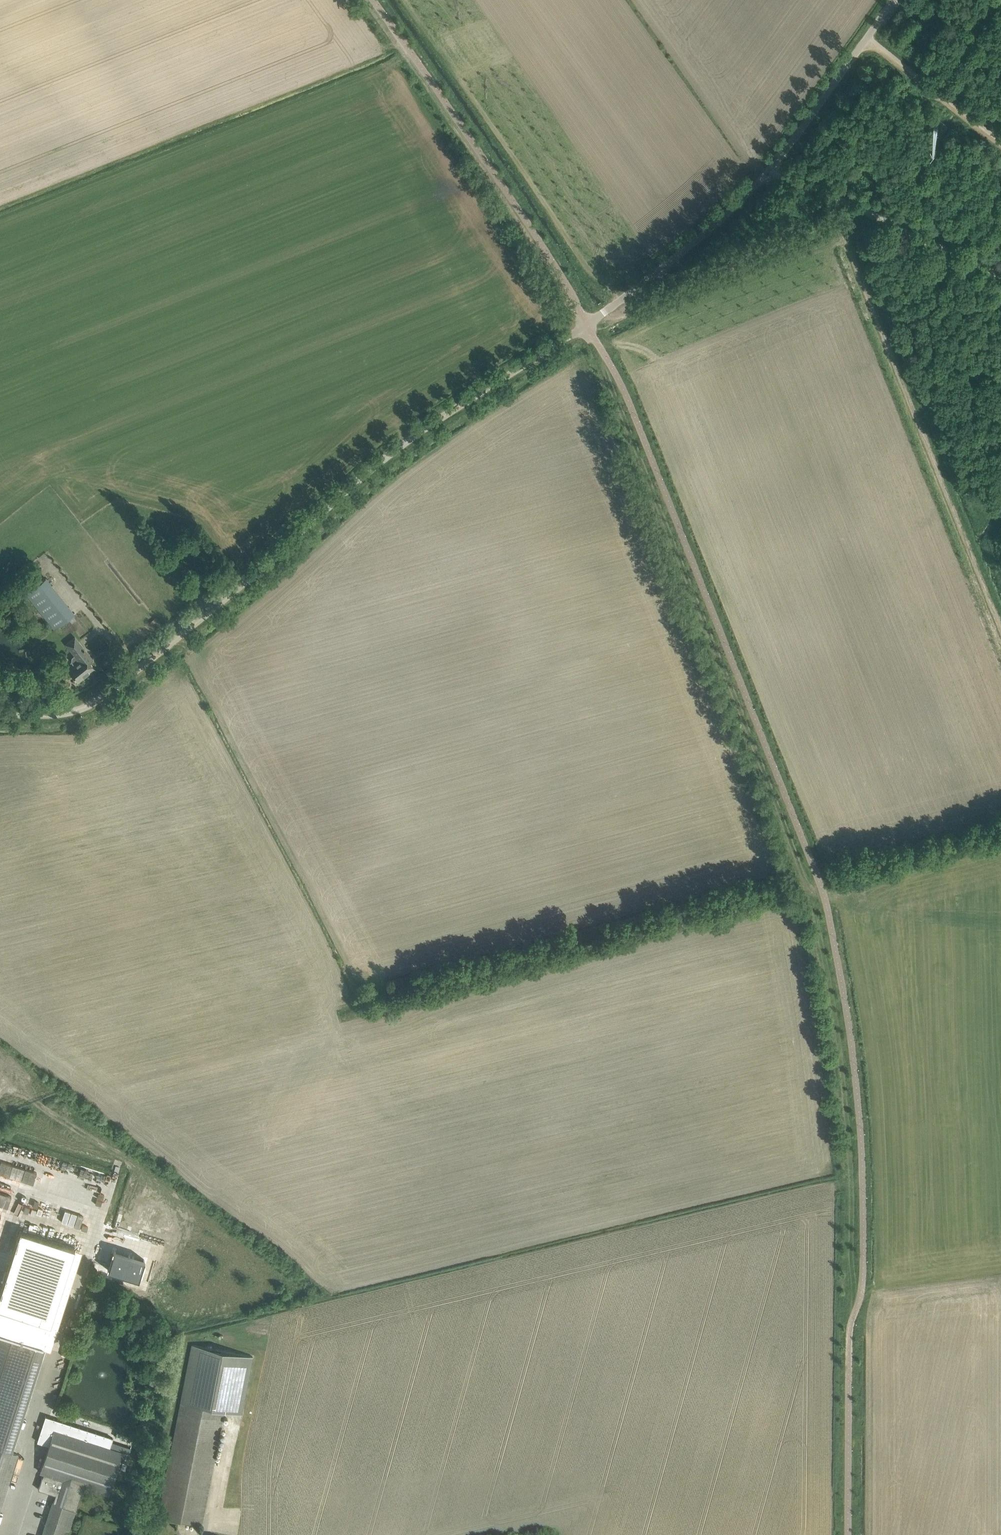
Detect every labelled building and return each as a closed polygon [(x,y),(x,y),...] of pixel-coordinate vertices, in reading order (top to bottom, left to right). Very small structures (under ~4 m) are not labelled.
[(943,125),(937,133),(942,137),(948,129),(943,125)] [(617,313),(622,323),(644,314),(641,307),(629,313),(627,308),(617,313)] [(27,593),(56,628),(74,614),(45,578),(27,593)] [(93,659),(79,641),(75,636),(66,643),(75,654),(72,657),(71,661),(74,665),(69,669),(78,681),(94,668),(92,665),(91,665),(89,663),(93,659)] [(2,1207),(85,1230),(89,1216),(0,1192),(0,1215),(2,1207)] [(75,1248),(20,1230),(0,1294),(0,1309),(51,1325),(75,1248)] [(130,1329),(136,1325),(118,1318),(121,1325),(118,1327),(116,1330),(117,1334),(120,1338),(122,1338),(125,1338),(127,1337),(129,1335),(130,1331),(130,1329)] [(45,1349),(0,1334),(0,1506),(17,1454),(10,1451),(0,1448),(16,1399),(26,1402),(45,1349)] [(242,1414),(253,1356),(191,1344),(180,1401),(158,1515),(203,1524),(225,1410),(242,1414)] [(39,1489),(58,1495),(56,1502),(53,1502),(43,1534),(63,1534),(65,1529),(70,1530),(84,1486),(109,1494),(123,1452),(63,1432),(54,1429),(40,1472),(44,1473),(39,1489)]
